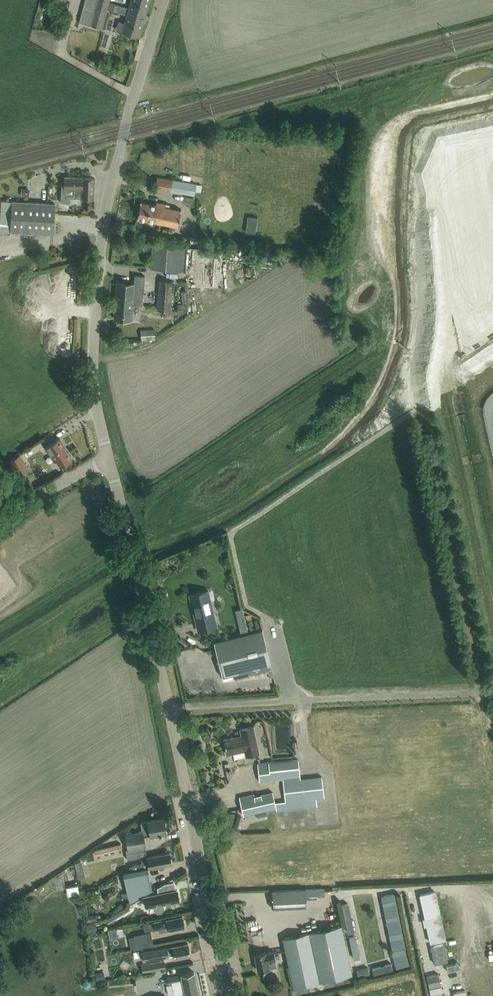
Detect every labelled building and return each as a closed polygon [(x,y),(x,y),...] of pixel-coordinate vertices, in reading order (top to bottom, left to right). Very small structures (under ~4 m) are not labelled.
[(79,21),(88,24),(95,0),(84,0),(79,21)] [(108,1),(106,0),(95,0),(88,24),(100,28),(106,7),(127,13),(122,31),(138,36),(145,14),(128,9),(129,7),(108,1)] [(129,7),(128,9),(145,14),(149,0),(131,0),(129,7)] [(94,177),(84,177),(82,177),(64,176),(64,183),(61,183),(60,202),(70,202),(70,197),(94,198),(94,177)] [(189,194),(191,182),(157,177),(155,188),(189,194)] [(45,202),(1,200),(0,219),(0,231),(53,233),(55,203),(45,202)] [(181,209),(150,203),(140,201),(137,217),(177,226),(181,209)] [(246,216),(245,231),(256,232),(257,217),(246,216)] [(183,270),(185,247),(152,244),(150,268),(183,270)] [(144,275),(134,274),(133,283),(117,281),(114,318),(131,319),(132,304),(142,305),(144,275)] [(171,310),(173,281),(159,281),(157,309),(171,310)] [(177,312),(188,313),(189,305),(177,304),(177,312)] [(141,329),(141,340),(155,340),(155,329),(141,329)] [(50,454),(52,453),(60,466),(71,459),(64,447),(65,446),(60,437),(46,446),(50,454)] [(28,468),(24,461),(20,454),(9,460),(17,474),(28,468)] [(208,590),(201,592),(189,594),(198,630),(217,626),(208,590)] [(253,631),(214,641),(222,676),(247,670),(249,676),(269,671),(270,677),(274,676),(271,664),(265,640),(262,629),(253,631)] [(259,753),(253,726),(240,729),(242,736),(233,738),(233,737),(224,739),(227,754),(245,750),(246,755),(259,753)] [(298,759),(258,763),(260,781),(269,780),(283,778),(283,783),(285,798),(285,801),(286,809),(317,806),(316,798),(324,797),(322,776),(300,778),(299,771),(298,759)] [(249,794),(239,796),(243,815),(253,812),(276,807),(275,802),(274,799),(272,791),(254,795),(254,793),(249,794)] [(334,823),(334,814),(326,814),(326,823),(334,823)] [(312,815),(312,825),(320,825),(320,815),(312,815)] [(163,817),(153,819),(148,820),(140,821),(141,828),(138,829),(139,831),(125,834),(128,848),(125,849),(127,859),(141,857),(146,853),(143,835),(150,834),(159,833),(159,834),(161,833),(161,832),(166,832),(163,817)] [(94,850),(95,854),(121,848),(120,843),(94,850)] [(169,852),(160,854),(146,856),(146,858),(141,859),(142,862),(134,863),(129,866),(130,870),(123,872),(127,893),(122,894),(123,898),(128,897),(129,901),(129,904),(151,890),(151,885),(148,874),(151,873),(150,869),(147,869),(147,865),(156,863),(157,866),(171,863),(169,852)] [(85,869),(76,870),(77,878),(87,876),(86,870),(85,870),(85,869)] [(85,881),(74,882),(75,891),(86,889),(85,881)] [(165,883),(158,888),(159,893),(144,896),(146,906),(147,906),(147,905),(153,904),(155,909),(158,912),(161,911),(163,908),(162,902),(163,902),(163,903),(179,900),(177,889),(175,889),(174,881),(165,883)] [(324,895),(325,888),(304,889),(272,891),(273,907),(305,906),(305,899),(317,898),(317,895),(324,895)] [(349,900),(353,911),(358,909),(354,898),(349,900)] [(128,905),(106,919),(108,923),(130,909),(128,905)] [(263,913),(254,914),(257,938),(266,937),(263,913)] [(182,916),(172,917),(144,923),(146,930),(153,928),(153,929),(168,926),(169,929),(184,926),(182,916)] [(308,933),(283,938),(293,987),(319,981),(352,974),(342,925),(308,933)] [(150,932),(134,935),(137,948),(153,944),(150,932)] [(355,954),(365,953),(364,932),(356,932),(357,943),(354,943),(355,954)] [(188,942),(178,944),(141,952),(143,961),(174,954),(175,957),(190,954),(188,942)] [(255,954),(258,970),(276,966),(273,950),(255,954)] [(163,960),(141,964),(142,972),(165,968),(163,960)] [(103,970),(95,971),(97,979),(105,977),(103,970)] [(194,971),(181,974),(167,977),(168,983),(172,982),(174,992),(184,990),(185,995),(199,995),(194,971)]
